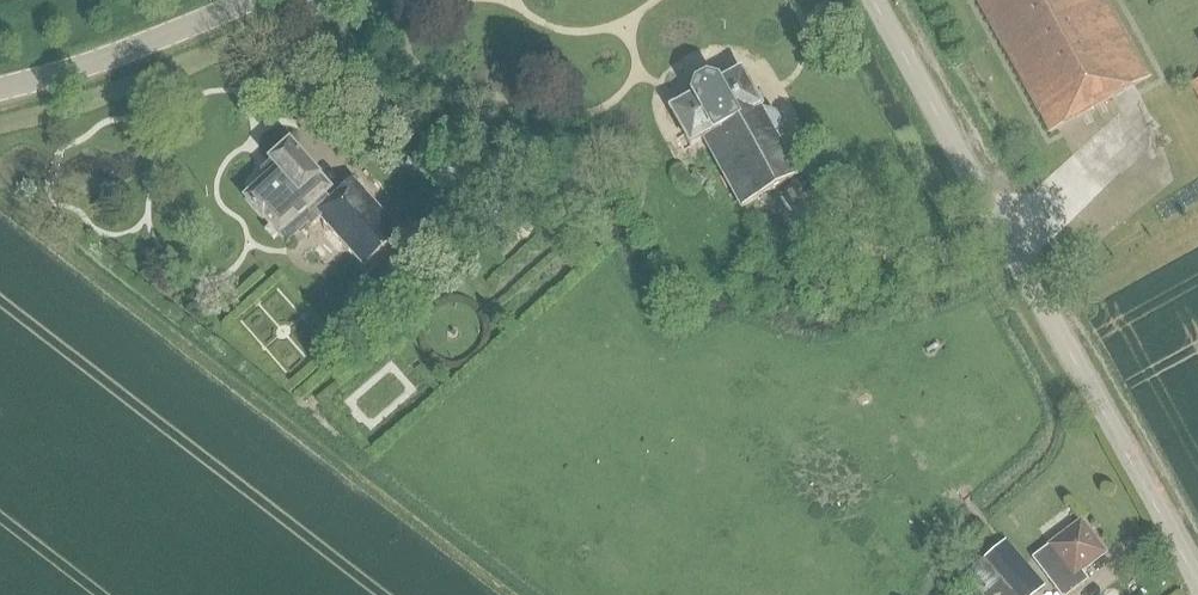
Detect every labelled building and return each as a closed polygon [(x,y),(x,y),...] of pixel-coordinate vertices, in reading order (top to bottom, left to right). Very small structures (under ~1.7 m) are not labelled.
[(1148,79),(1105,0),(975,0),(1048,134),(1148,79)] [(777,137),(781,125),(775,115),(764,112),(763,112),(761,108),(762,107),(742,71),(719,84),(718,82),(707,79),(696,85),(692,96),(693,97),(671,110),(685,135),(677,139),(684,151),(704,141),(741,208),(798,176),(776,137),(777,137)] [(277,171),(245,199),(263,220),(265,218),(281,236),(303,217),(310,224),(312,227),(321,218),(364,268),(402,235),(354,181),(330,202),(325,196),(331,191),(291,145),(288,147),(286,144),(270,158),(272,161),(270,163),(277,171)] [(1058,177),(1080,160),(1071,148),(1049,166),(1058,177)] [(1106,553),(1081,521),(1049,545),(1049,546),(1031,559),(1058,594),(1069,594),(1088,581),(1081,572),(1106,553)] [(1015,594),(1036,594),(1045,587),(1006,541),(985,559),(1015,594)] [(985,559),(963,577),(978,594),(1015,594),(985,559)]
